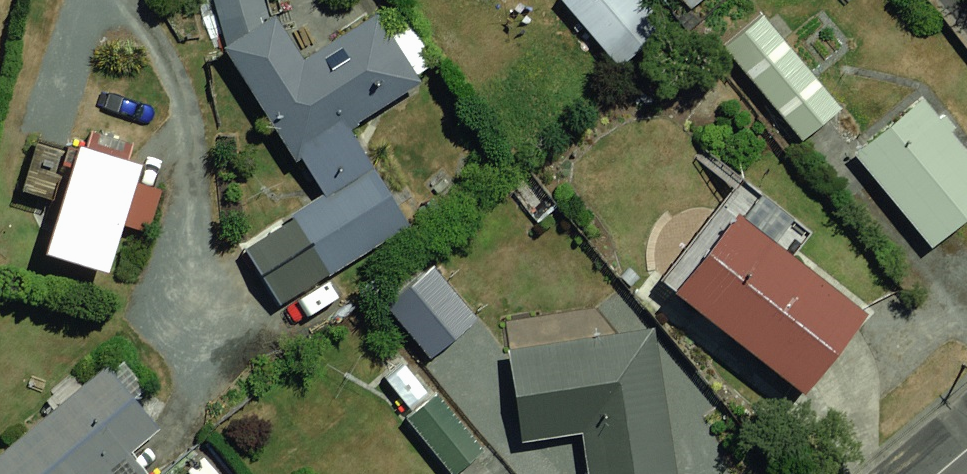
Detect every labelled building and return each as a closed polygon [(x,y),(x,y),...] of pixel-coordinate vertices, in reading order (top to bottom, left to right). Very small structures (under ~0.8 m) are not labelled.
[(219,40),(289,159),(427,79),(381,0),(371,0),(307,38),(285,1),(219,40)] [(606,54),(649,12),(637,0),(554,0),(606,54)] [(746,19),(710,47),(788,146),(824,117),(746,19)] [(850,153),(931,245),(966,214),(966,161),(913,99),(850,153)] [(75,141),(47,247),(121,266),(148,160),(75,141)] [(355,162),(280,214),(313,262),(388,210),(355,162)] [(734,203),(677,282),(817,383),(874,304),(734,203)] [(415,269),(362,314),(411,372),(467,325),(415,269)] [(498,351),(510,439),(577,430),(583,473),(672,473),(652,330),(498,351)] [(0,432),(0,473),(112,473),(161,435),(95,355),(0,432)] [(392,426),(434,473),(456,473),(465,467),(415,407),(392,426)]
